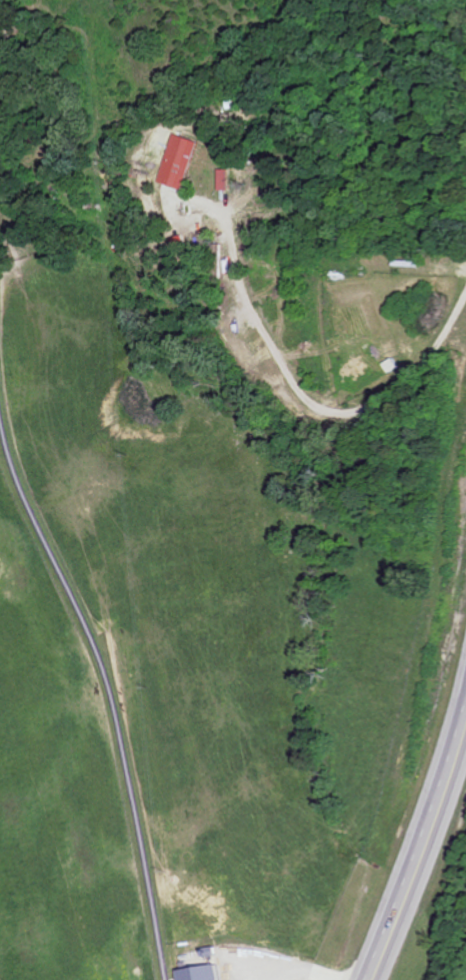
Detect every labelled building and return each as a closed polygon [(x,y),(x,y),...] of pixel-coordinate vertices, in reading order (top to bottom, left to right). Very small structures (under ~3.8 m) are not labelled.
[(201,141),(176,134),(160,182),(185,190),(201,141)] [(220,189),(231,190),(231,169),(221,169),(220,189)] [(182,979),(223,979),(221,965),(181,971),(182,979)]
